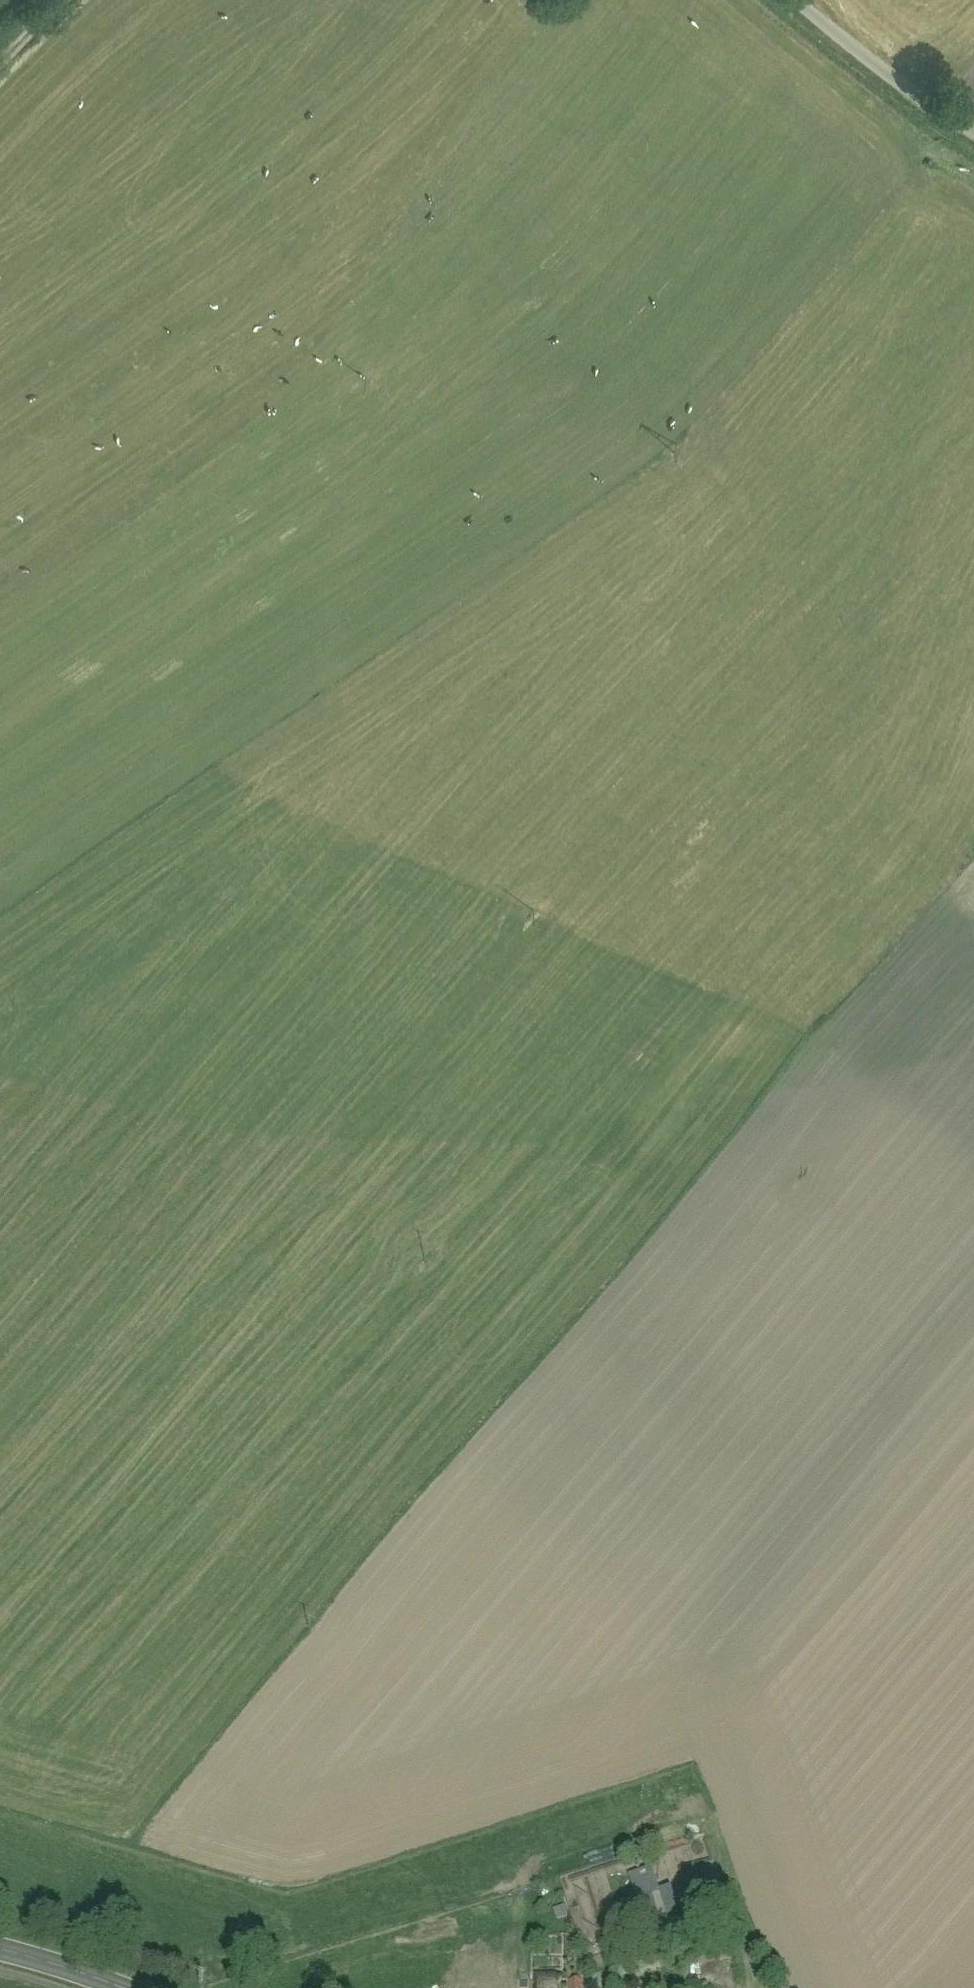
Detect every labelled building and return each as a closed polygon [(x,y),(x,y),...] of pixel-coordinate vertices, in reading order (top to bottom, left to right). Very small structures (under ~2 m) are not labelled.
[(654,1874),(631,1880),(646,1932),(669,1925),(654,1874)]
